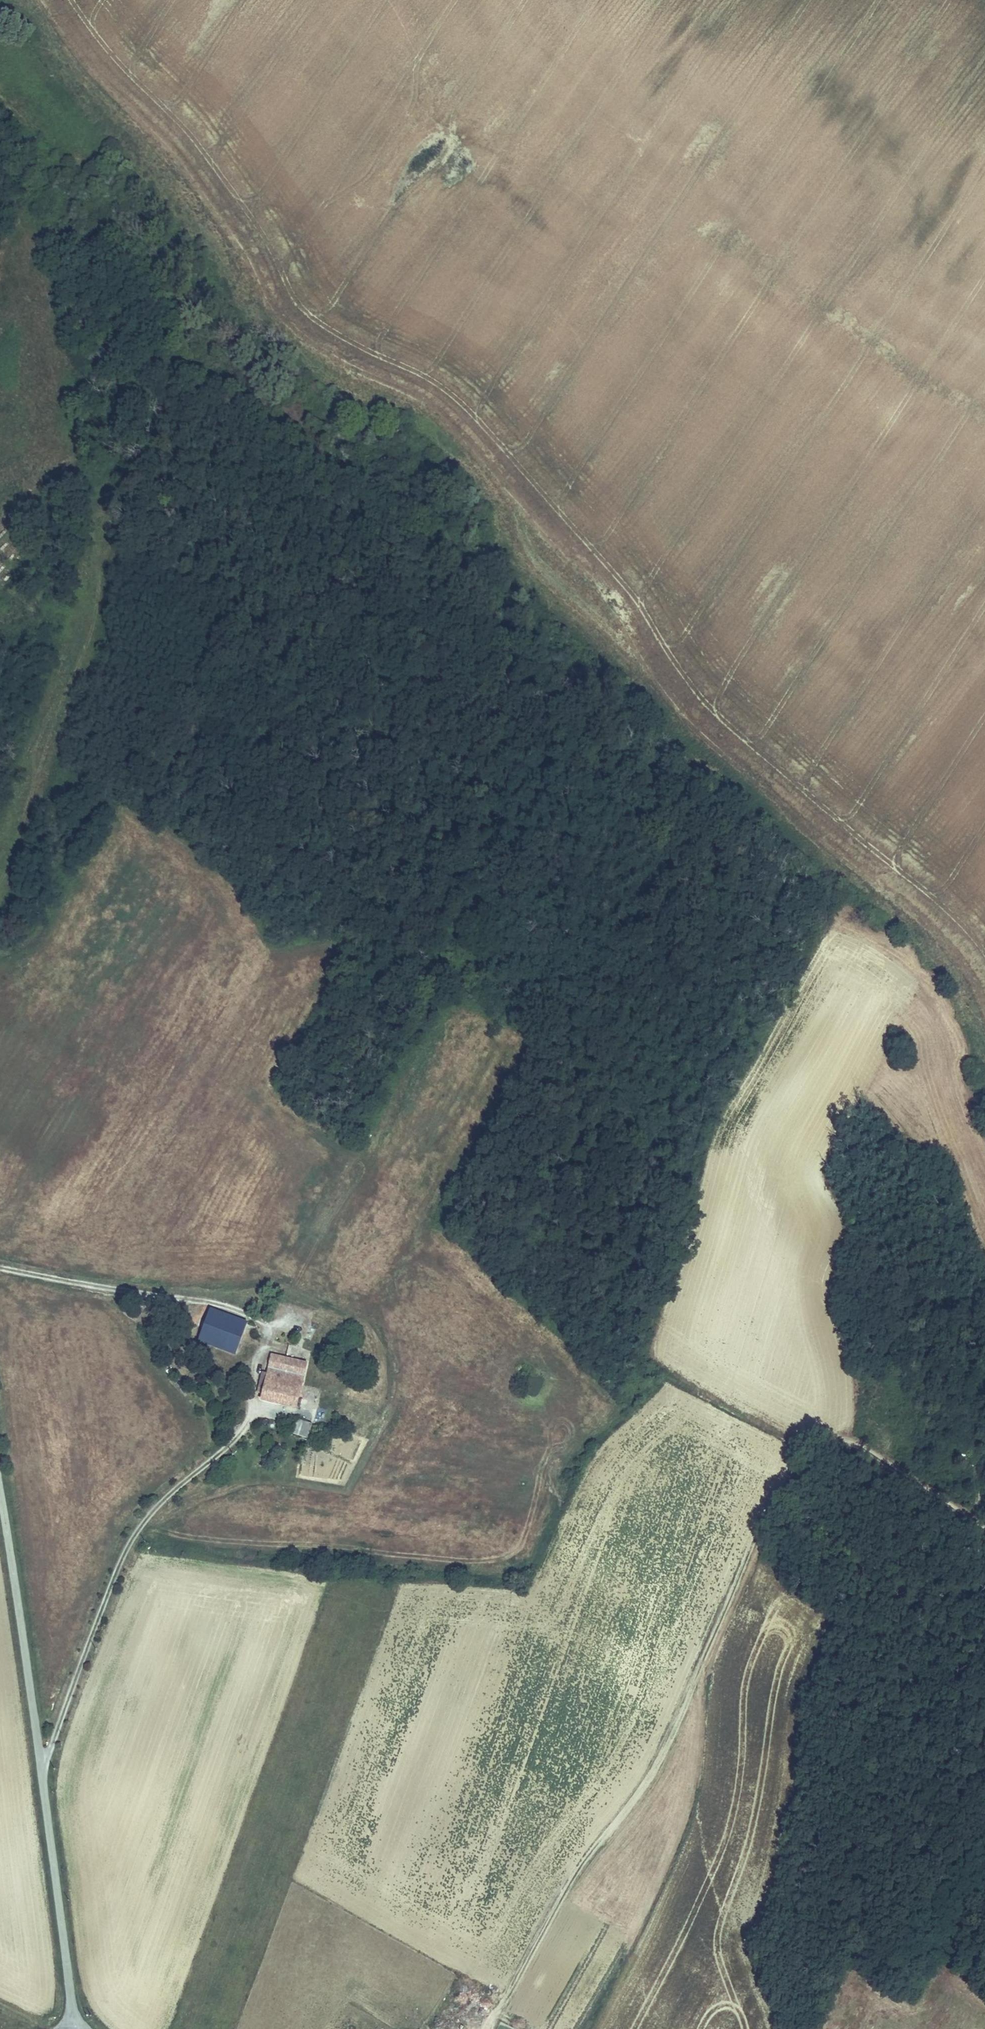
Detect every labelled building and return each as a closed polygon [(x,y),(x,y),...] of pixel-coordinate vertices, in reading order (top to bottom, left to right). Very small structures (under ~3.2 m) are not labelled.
[(206,1323),(194,1355),(231,1369),(237,1350),(247,1353),(251,1343),(244,1341),(245,1338),(206,1323)] [(301,1409),(300,1419),(320,1424),(328,1383),(331,1377),(331,1370),(304,1366),(303,1376),(301,1375),(295,1408),(301,1409)] [(295,1408),(301,1375),(285,1370),(283,1379),(267,1376),(260,1410),(300,1419),(301,1409),(295,1408)] [(291,1427),(289,1442),(306,1446),(307,1435),(303,1434),(304,1429),(291,1427)]
